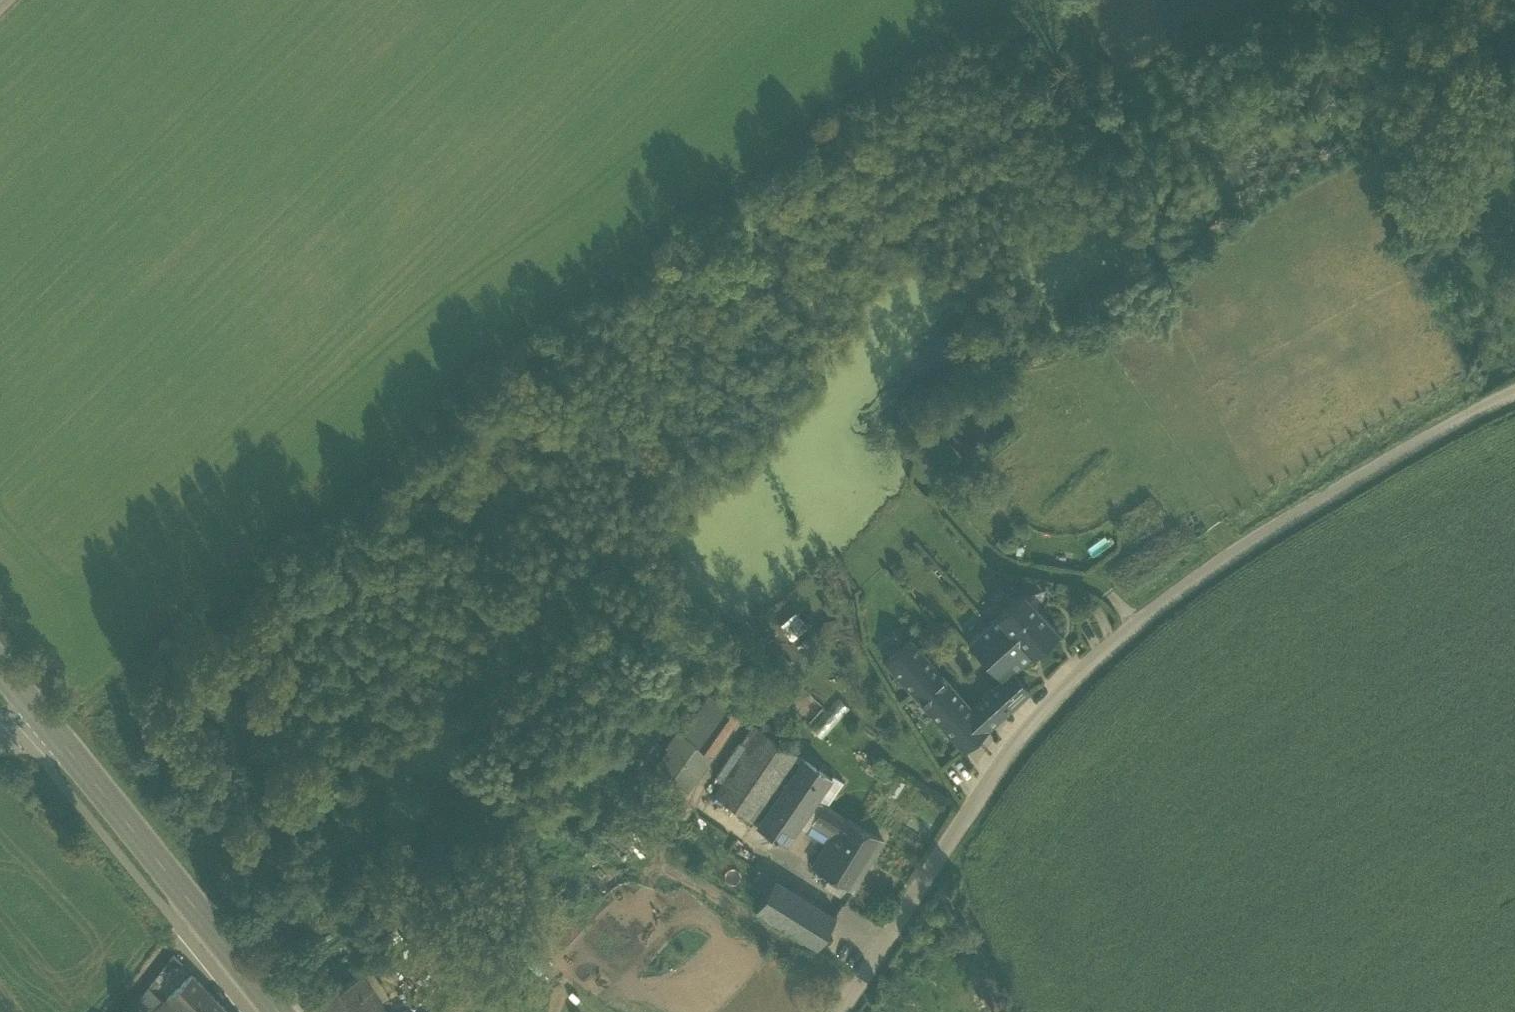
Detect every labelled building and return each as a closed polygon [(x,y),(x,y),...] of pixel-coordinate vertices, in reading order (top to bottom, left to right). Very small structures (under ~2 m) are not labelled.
[(1023,591),(996,614),(1032,653),(1058,629),(1023,591)] [(1015,668),(1032,653),(996,614),(991,620),(990,619),(967,640),(1001,678),(999,680),(1018,701),(1032,688),(1015,668)] [(817,628),(818,637),(839,634),(837,620),(824,623),(824,626),(817,628)] [(964,750),(1007,711),(988,690),(970,707),(910,638),(887,659),(885,661),(964,750)] [(1007,711),(1018,701),(999,680),(988,690),(1007,711)] [(707,697),(679,735),(696,746),(724,708),(707,697)] [(696,746),(710,756),(737,718),(724,708),(696,746)] [(754,822),(798,755),(759,729),(714,795),(754,822)] [(657,769),(687,789),(710,756),(696,746),(679,735),(657,769)] [(754,822),(759,826),(804,760),(798,755),(754,822)] [(830,777),(804,760),(759,826),(785,844),(797,826),(816,799),(819,794),(830,777)] [(687,789),(657,769),(650,779),(680,799),(687,789)] [(819,794),(830,801),(843,781),(832,774),(830,777),(819,794)] [(819,794),(816,799),(824,805),(827,806),(830,801),(819,794)] [(807,832),(824,805),(816,799),(797,826),(807,832)] [(812,865),(852,890),(883,840),(827,806),(824,805),(807,832),(826,843),(812,865)] [(756,910),(817,947),(836,917),(775,879),(756,910)] [(361,973),(314,1004),(319,1011),(388,1011),(361,973)] [(223,1006),(192,974),(167,997),(181,1011),(229,1011),(223,1006)] [(143,1011),(152,1011),(162,1002),(148,987),(135,1004),(143,1011)] [(162,1002),(152,1011),(181,1011),(167,997),(162,1002)]
